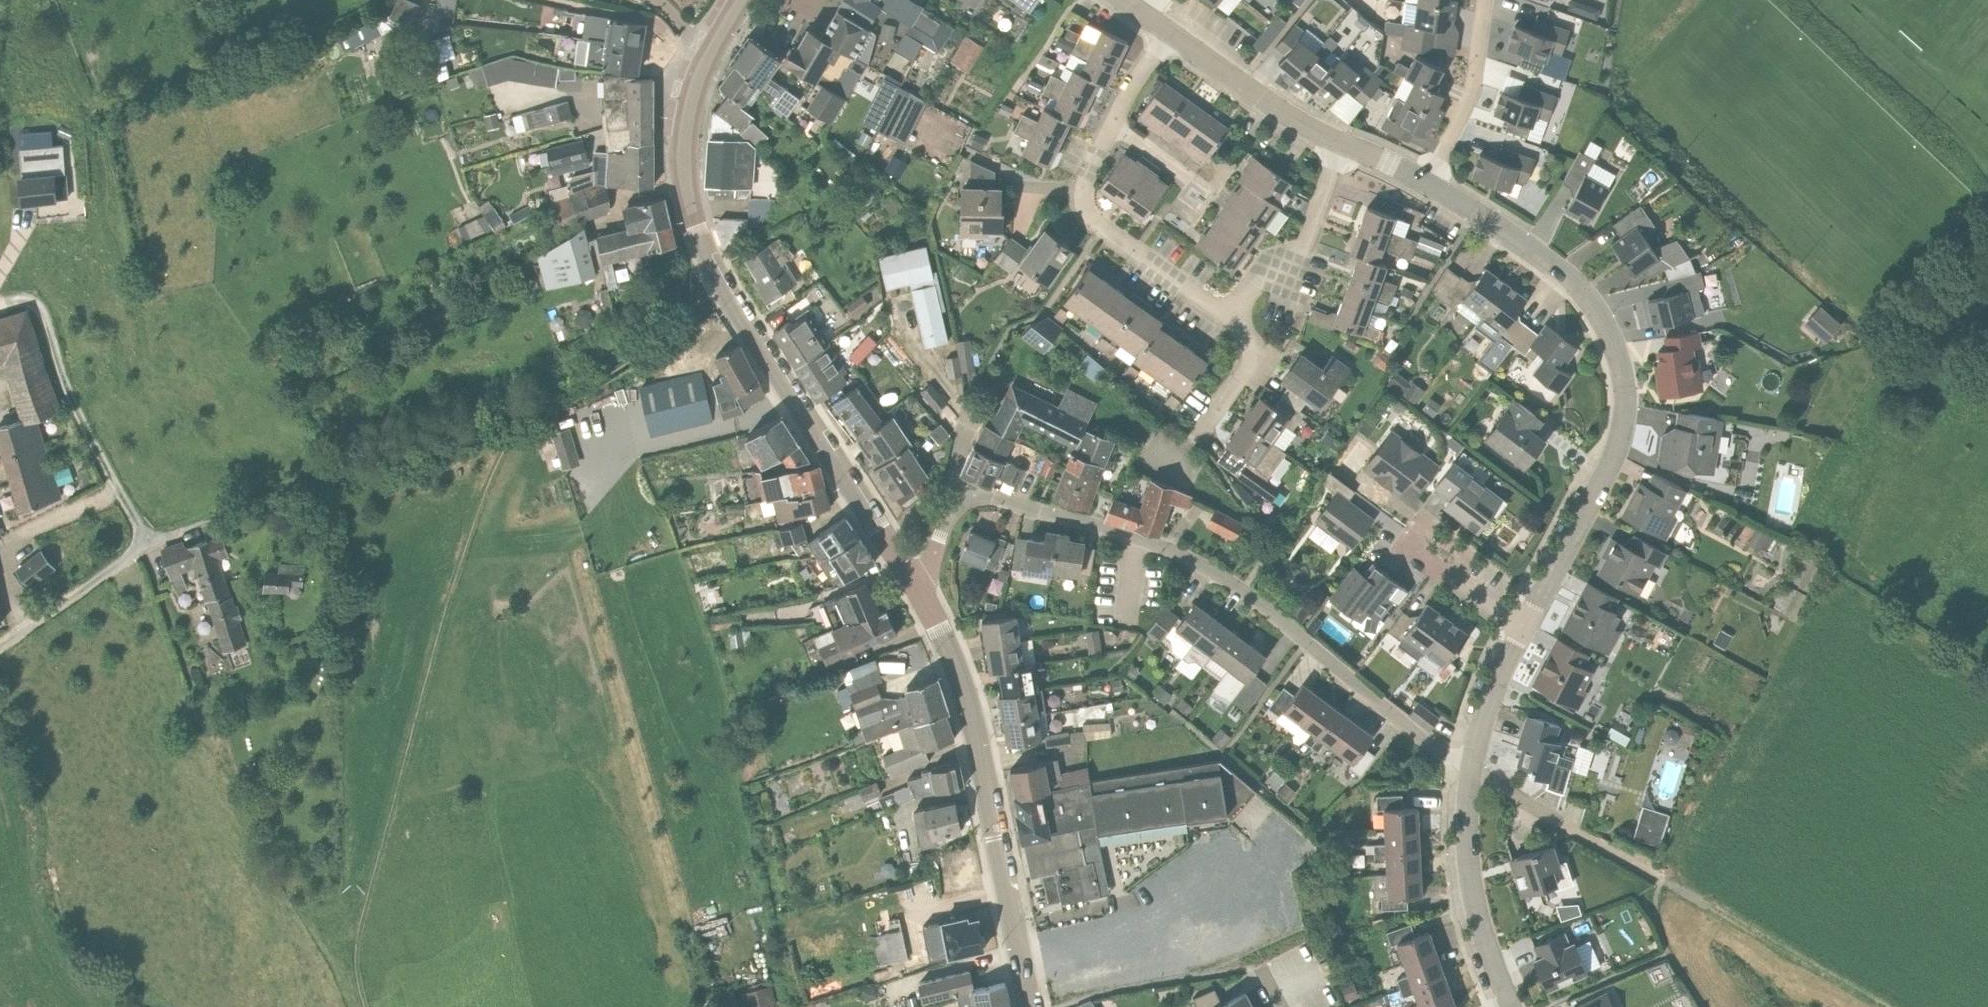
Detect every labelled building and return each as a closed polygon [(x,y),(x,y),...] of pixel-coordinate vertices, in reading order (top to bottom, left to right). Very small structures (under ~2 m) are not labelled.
[(411,1),(410,0),(397,0),(389,17),(401,22),(411,1)] [(838,10),(866,27),(880,6),(886,9),(891,0),(843,0),(838,10)] [(886,9),(909,23),(912,24),(920,10),(923,6),(914,0),(891,0),(886,9)] [(1028,9),(1034,0),(1015,0),(1028,9)] [(1417,2),(1456,8),(1457,0),(1417,0),(1417,2)] [(420,5),(411,1),(401,22),(403,23),(408,27),(420,5)] [(1405,24),(1404,36),(1428,40),(1430,28),(1445,30),(1447,17),(1455,19),(1456,8),(1417,2),(1414,25),(1405,24)] [(880,6),(866,27),(851,53),(855,56),(872,65),(880,70),(909,23),(886,9),(880,6)] [(1591,17),(1606,22),(1609,14),(1594,8),(1591,17)] [(866,27),(838,10),(822,36),(845,50),(851,53),(866,27)] [(920,10),(912,24),(920,30),(920,29),(933,38),(942,24),(920,10)] [(569,37),(577,38),(641,48),(645,23),(580,13),(579,17),(573,16),(569,37)] [(403,23),(401,22),(389,17),(387,14),(361,26),(367,41),(367,43),(403,23)] [(1282,29),(1287,22),(1277,14),(1272,21),(1282,29)] [(1360,15),(1353,24),(1362,30),(1368,22),(1360,15)] [(1541,72),(1545,61),(1549,50),(1562,54),(1570,30),(1536,19),(1532,31),(1515,25),(1508,48),(1523,53),(1519,64),(1541,72)] [(1282,29),(1272,21),(1268,26),(1262,33),(1253,45),(1263,53),(1282,29)] [(1304,31),(1295,23),(1276,47),(1285,54),(1279,62),(1289,71),(1284,77),(1292,83),(1316,53),(1325,42),(1307,27),(1304,31)] [(367,41),(361,26),(344,33),(351,49),(367,41)] [(817,78),(822,81),(836,90),(837,89),(848,95),(861,73),(849,67),(855,56),(851,53),(845,50),(822,36),(809,28),(797,46),(794,44),(786,59),(817,77),(817,78)] [(1070,29),(1066,37),(1077,42),(1080,35),(1070,29)] [(1096,41),(1082,34),(1077,45),(1117,64),(1128,41),(1102,29),(1096,41)] [(416,57),(384,67),(389,81),(404,76),(414,73),(417,81),(437,74),(439,80),(451,75),(446,59),(454,57),(449,34),(413,41),(416,57)] [(776,109),(786,117),(800,98),(769,74),(779,60),(779,57),(751,36),(750,36),(749,36),(733,58),(732,59),(732,60),(734,62),(760,84),(761,84),(759,87),(764,91),(776,109)] [(984,45),(970,36),(954,62),(968,71),(984,45)] [(1077,45),(1060,36),(1056,45),(1073,53),(1077,45)] [(1339,57),(1331,51),(1338,43),(1330,36),(1325,42),(1316,53),(1292,83),(1299,89),(1304,83),(1314,91),(1317,89),(1316,88),(1332,66),(1339,57)] [(1428,40),(1404,36),(1402,49),(1427,52),(1428,40)] [(604,64),(604,66),(637,72),(641,48),(577,38),(574,59),(604,64)] [(1117,64),(1077,45),(1073,53),(1087,59),(1081,71),(1073,68),(1072,69),(1099,82),(1107,86),(1117,64)] [(1317,89),(1323,94),(1328,88),(1338,95),(1345,88),(1354,96),(1355,96),(1373,73),(1348,52),(1343,59),(1339,57),(1332,66),(1316,88),(1317,89)] [(1404,77),(1414,82),(1415,81),(1441,94),(1441,93),(1445,85),(1438,81),(1444,69),(1415,55),(1409,67),(1399,61),(1394,70),(1405,76),(1404,77)] [(514,56),(483,66),(488,85),(509,79),(554,87),(558,67),(513,59),(514,56)] [(731,93),(716,112),(741,131),(751,141),(756,147),(768,136),(752,121),(755,117),(742,107),(760,84),(734,62),(726,73),(728,75),(720,85),(731,93)] [(483,66),(471,70),(477,88),(488,85),(483,66)] [(1052,73),(1047,82),(1089,103),(1099,82),(1072,69),(1067,80),(1052,73)] [(1373,73),(1355,96),(1363,102),(1378,86),(1382,81),(1373,73)] [(605,74),(605,96),(653,95),(653,78),(633,78),(633,75),(605,74)] [(457,75),(446,79),(449,88),(460,84),(457,75)] [(877,129),(899,85),(883,77),(861,121),(877,129)] [(1027,85),(1041,92),(1045,83),(1031,77),(1027,85)] [(847,98),(835,92),(836,90),(817,78),(802,102),(833,123),(847,98)] [(1415,81),(1414,82),(1405,100),(1441,118),(1445,110),(1438,106),(1444,94),(1441,93),(1441,94),(1415,81)] [(1078,125),(1089,103),(1047,82),(1043,91),(1058,99),(1052,111),(1044,107),(1043,108),(1070,121),(1078,125)] [(1164,82),(1138,117),(1160,132),(1158,134),(1159,135),(1186,97),(1164,82)] [(1379,86),(1378,86),(1373,94),(1372,96),(1376,99),(1383,97),(1387,91),(1379,86)] [(1505,130),(1540,142),(1548,120),(1549,120),(1557,97),(1529,87),(1525,99),(1502,91),(1494,113),(1509,119),(1505,130)] [(916,95),(901,88),(878,131),(893,139),(916,95)] [(653,95),(605,96),(605,97),(607,126),(608,126),(653,121),(653,95)] [(1182,148),(1207,113),(1186,97),(1159,135),(1161,133),(1164,135),(1182,148)] [(1441,118),(1405,100),(1405,101),(1397,97),(1387,116),(1381,127),(1409,141),(1414,131),(1423,135),(1429,123),(1436,127),(1441,118)] [(569,101),(544,108),(548,124),(573,117),(569,101)] [(1017,110),(1005,104),(1001,112),(1014,118),(1017,110)] [(548,124),(544,108),(522,114),(526,129),(548,124)] [(1023,112),(1018,123),(1060,143),(1070,121),(1043,109),(1038,120),(1023,112)] [(750,200),(772,203),(782,174),(768,165),(756,160),(751,160),(751,141),(741,131),(716,112),(711,111),(711,113),(712,113),(711,125),(710,125),(707,183),(727,184),(737,186),(736,200),(750,200)] [(496,113),(484,115),(487,128),(499,125),(496,113)] [(1204,164),(1229,128),(1207,113),(1182,148),(1204,164)] [(625,151),(625,143),(633,143),(633,142),(653,141),(653,121),(608,126),(607,126),(609,145),(607,145),(607,151),(625,151)] [(1049,165),(1060,143),(1018,123),(1014,131),(1029,138),(1023,152),(1049,165)] [(58,133),(70,139),(74,132),(62,126),(58,133)] [(988,144),(993,134),(983,129),(978,139),(988,144)] [(867,146),(872,136),(863,131),(858,142),(867,146)] [(589,159),(584,138),(547,147),(552,167),(589,159)] [(625,151),(607,151),(606,185),(609,185),(634,186),(654,186),(654,141),(653,141),(633,142),(633,143),(625,143),(625,151)] [(1526,183),(1534,159),(1507,150),(1503,161),(1480,154),(1472,176),(1509,189),(1513,179),(1526,183)] [(606,185),(607,151),(594,151),(593,170),(571,176),(565,185),(551,189),(554,201),(596,184),(606,185)] [(1566,209),(1589,222),(1608,188),(1586,176),(1595,159),(1580,151),(1562,182),(1576,190),(1566,209)] [(1099,189),(1121,204),(1146,169),(1124,153),(1099,189)] [(20,155),(12,156),(13,170),(21,170),(20,155)] [(1240,178),(1275,203),(1290,183),(1255,157),(1240,178)] [(995,171),(970,159),(969,187),(963,186),(961,234),(986,235),(987,231),(1002,231),(1003,210),(1000,209),(1000,187),(995,187),(995,171)] [(885,171),(898,178),(904,167),(890,160),(885,171)] [(1147,166),(1146,169),(1121,204),(1143,220),(1168,185),(1147,170),(1149,167),(1147,166)] [(21,188),(22,203),(36,202),(58,201),(56,174),(21,177),(22,188),(21,188)] [(1240,178),(1239,179),(1239,180),(1244,183),(1235,195),(1232,200),(1229,203),(1264,229),(1280,207),(1275,203),(1240,178)] [(609,199),(609,185),(606,185),(596,184),(554,201),(564,229),(611,213),(609,199)] [(893,195),(884,205),(894,214),(903,204),(893,195)] [(663,197),(622,208),(626,228),(597,234),(598,237),(670,221),(665,198),(664,198),(663,197)] [(717,226),(716,227),(724,248),(748,235),(748,225),(757,225),(766,220),(772,203),(750,200),(748,220),(743,220),(723,218),(722,219),(720,222),(719,223),(717,226)] [(1229,203),(1227,201),(1226,203),(1228,204),(1213,225),(1249,251),(1264,229),(1229,203)] [(482,213),(489,208),(484,202),(478,207),(482,213)] [(482,213),(496,232),(506,225),(493,205),(489,208),(482,213)] [(1649,218),(1640,205),(1613,224),(1622,237),(1612,244),(1634,276),(1647,267),(1651,274),(1700,255),(1699,253),(1688,257),(1676,241),(1654,250),(1644,235),(1656,227),(1650,218),(1649,218)] [(1414,250),(1418,241),(1390,230),(1395,217),(1367,207),(1359,230),(1414,250)] [(457,227),(463,240),(486,230),(480,216),(457,227)] [(604,262),(612,260),(656,249),(676,244),(670,221),(598,237),(604,262)] [(585,225),(538,255),(547,286),(604,273),(606,273),(604,262),(598,237),(588,239),(585,225)] [(1213,225),(1198,247),(1233,272),(1249,251),(1213,225)] [(1022,263),(1021,263),(1048,282),(1072,249),(1045,230),(1029,251),(1022,246),(1010,238),(995,259),(1011,270),(1018,260),(1022,263)] [(1414,250),(1359,230),(1350,253),(1359,256),(1387,267),(1387,265),(1378,262),(1383,249),(1398,255),(1399,254),(1411,259),(1414,250)] [(792,256),(779,237),(763,248),(746,259),(758,279),(760,278),(762,282),(761,283),(771,299),(788,289),(795,284),(782,263),(792,256)] [(1415,247),(1425,250),(1428,241),(1419,238),(1415,247)] [(914,280),(927,344),(953,339),(934,240),(882,250),(889,285),(914,280)] [(1387,267),(1359,256),(1350,280),(1394,296),(1398,285),(1382,279),(1387,267)] [(612,260),(604,262),(606,273),(604,273),(608,289),(618,286),(612,260)] [(1134,293),(1133,294),(1130,298),(1096,273),(1100,269),(1092,263),(1055,315),(1063,321),(1073,308),(1105,331),(1095,344),(1111,356),(1121,342),(1138,354),(1124,373),(1132,379),(1142,365),(1175,389),(1166,402),(1174,408),(1211,356),(1203,350),(1200,355),(1196,353),(1166,331),(1169,326),(1145,308),(1148,304),(1134,293)] [(1460,277),(1447,267),(1430,291),(1456,310),(1464,300),(1484,315),(1507,284),(1484,267),(1483,269),(1485,270),(1483,272),(1476,281),(1475,280),(1471,285),(1461,278),(1462,276),(1461,275),(1460,277)] [(1655,326),(1693,317),(1689,302),(1700,299),(1698,289),(1705,287),(1701,271),(1665,280),(1669,295),(1648,300),(1655,326)] [(1394,296),(1350,280),(1342,302),(1370,312),(1375,298),(1391,304),(1394,296)] [(1507,284),(1484,315),(1503,330),(1499,335),(1512,345),(1528,324),(1527,324),(1526,325),(1515,317),(1527,301),(1528,302),(1529,301),(1507,284)] [(1401,286),(1398,293),(1410,297),(1412,290),(1401,286)] [(611,310),(606,289),(598,291),(603,312),(611,310)] [(851,315),(867,304),(859,294),(844,304),(851,315)] [(1412,300),(1400,295),(1396,305),(1408,310),(1412,300)] [(1375,339),(1377,340),(1381,329),(1366,324),(1370,312),(1342,302),(1334,324),(1342,327),(1375,339)] [(1842,324),(1821,305),(1804,323),(1825,343),(1842,324)] [(811,353),(829,342),(809,309),(774,332),(795,365),(811,354),(811,353)] [(33,418),(59,410),(27,311),(0,320),(0,363),(12,359),(32,417),(32,419),(33,418)] [(1023,335),(1034,343),(1045,351),(1062,328),(1052,321),(1046,317),(1032,323),(1023,335)] [(318,330),(315,323),(300,329),(303,336),(318,330)] [(1540,352),(1547,357),(1534,373),(1559,392),(1572,375),(1562,368),(1578,347),(1566,338),(1567,337),(1565,336),(1564,337),(1547,324),(1539,335),(1528,326),(1529,325),(1528,324),(1512,345),(1533,360),(1540,352)] [(1375,339),(1342,327),(1341,330),(1374,342),(1375,339)] [(1699,346),(1697,332),(1666,337),(1668,350),(1658,351),(1662,376),(1658,377),(1661,395),(1695,390),(1689,348),(1699,346)] [(874,345),(867,338),(850,356),(857,363),(874,345)] [(956,341),(958,356),(961,371),(976,369),(970,338),(956,341)] [(798,369),(807,382),(841,361),(829,342),(811,353),(811,354),(795,365),(798,369)] [(722,378),(714,381),(725,418),(745,413),(738,395),(742,393),(759,383),(740,344),(739,345),(739,344),(716,356),(724,372),(720,373),(722,378)] [(1377,346),(1374,344),(1368,355),(1375,359),(1381,348),(1377,346)] [(1281,395),(1301,409),(1309,398),(1320,406),(1348,367),(1332,356),(1323,369),(1301,353),(1283,379),(1289,384),(1281,395)] [(1381,354),(1376,363),(1384,367),(1389,358),(1381,354)] [(884,356),(875,363),(883,372),(892,365),(884,356)] [(835,390),(836,388),(832,382),(847,372),(841,361),(807,382),(818,400),(835,390)] [(1411,381),(1397,371),(1388,384),(1402,394),(1411,381)] [(712,421),(701,375),(642,388),(653,434),(712,421)] [(846,429),(853,440),(890,417),(888,415),(887,416),(863,379),(828,406),(839,421),(843,418),(849,426),(846,429)] [(1414,402),(1424,389),(1413,381),(1403,394),(1414,402)] [(921,390),(925,395),(937,411),(939,410),(938,410),(945,404),(946,405),(947,404),(935,388),(931,383),(921,390)] [(985,425),(1013,440),(1023,421),(1076,447),(1096,401),(1068,387),(1056,411),(1014,388),(1000,414),(993,411),(986,425),(985,424),(985,425)] [(1296,433),(1292,430),(1305,412),(1301,409),(1281,395),(1274,405),(1261,396),(1243,421),(1283,450),(1296,433)] [(1431,397),(1423,409),(1442,423),(1447,416),(1438,409),(1441,404),(1431,397)] [(1516,400),(1487,438),(1525,467),(1528,462),(1527,461),(1533,452),(1535,454),(1544,441),(1526,427),(1536,415),(1516,400)] [(1687,413),(1685,428),(1675,435),(1666,433),(1662,436),(1660,446),(1663,451),(1661,462),(1664,465),(1703,472),(1710,469),(1713,453),(1709,449),(1711,433),(1719,434),(1721,419),(1687,413)] [(762,465),(781,453),(799,442),(795,436),(794,436),(790,429),(788,425),(787,425),(783,418),(782,415),(765,426),(745,439),(762,465)] [(33,418),(32,419),(32,417),(0,427),(0,442),(4,456),(42,444),(33,418)] [(877,465),(908,446),(910,444),(890,417),(853,440),(855,442),(869,432),(878,445),(869,451),(868,449),(863,453),(869,463),(871,467),(876,464),(877,465)] [(1237,476),(1272,500),(1280,489),(1267,480),(1286,452),(1283,450),(1243,421),(1226,444),(1242,455),(1237,461),(1244,466),(1244,467),(1245,467),(1239,475),(1238,475),(1237,476)] [(974,445),(1003,460),(1004,458),(1013,440),(985,425),(984,427),(983,427),(982,427),(983,428),(981,431),(980,432),(981,432),(975,443),(974,445)] [(569,428),(551,433),(561,468),(579,463),(569,428)] [(1071,453),(1066,466),(1098,477),(1112,439),(1086,430),(1077,456),(1071,453)] [(1392,432),(1365,468),(1392,488),(1394,486),(1406,485),(1409,481),(1410,481),(1411,481),(1420,488),(1437,465),(1392,432)] [(1454,437),(1448,444),(1459,453),(1465,445),(1454,437)] [(1134,445),(1121,441),(1118,449),(1131,454),(1134,445)] [(799,442),(781,453),(788,463),(810,460),(799,442)] [(1010,464),(1024,471),(1033,450),(1020,443),(1010,464)] [(4,456),(13,483),(51,471),(42,444),(4,456)] [(1003,460),(974,445),(973,445),(960,473),(990,486),(995,476),(1017,486),(1024,471),(1003,460)] [(927,474),(908,446),(877,465),(874,468),(893,496),(927,474)] [(1041,474),(1050,478),(1057,461),(1047,457),(1041,474)] [(1452,499),(1446,507),(1478,531),(1491,514),(1488,512),(1495,503),(1494,496),(1485,490),(1487,488),(1454,463),(1436,487),(1452,499)] [(819,464),(762,480),(766,500),(774,498),(785,497),(791,495),(792,499),(804,498),(801,490),(824,484),(819,464)] [(1098,477),(1066,466),(1054,500),(1086,512),(1098,477)] [(51,471),(13,483),(21,511),(60,498),(51,471)] [(1336,493),(1315,521),(1351,548),(1373,520),(1348,501),(1355,491),(1329,471),(1321,482),(1336,493)] [(1623,515),(1654,531),(1664,514),(1670,517),(1685,488),(1655,473),(1648,486),(1641,482),(1623,515)] [(1168,501),(1185,507),(1190,494),(1154,479),(1141,510),(1103,496),(1101,504),(1109,506),(1105,519),(1158,535),(1168,501)] [(778,521),(831,506),(824,484),(801,490),(804,498),(792,499),(791,495),(785,497),(774,498),(766,500),(767,501),(773,500),(778,521)] [(900,493),(905,504),(918,498),(912,486),(900,493)] [(1249,505),(1255,499),(1244,486),(1238,491),(1249,505)] [(1238,523),(1213,510),(1206,526),(1230,539),(1238,523)] [(847,516),(817,534),(808,540),(807,537),(802,521),(780,529),(784,545),(791,544),(800,557),(817,556),(818,558),(827,558),(860,537),(847,516)] [(1285,530),(1277,525),(1272,534),(1280,539),(1285,530)] [(1769,533),(1757,526),(1748,543),(1760,550),(1762,546),(1767,548),(1774,536),(1769,533)] [(205,600),(206,599),(232,591),(229,582),(220,559),(229,557),(219,527),(206,532),(208,540),(184,549),(189,562),(169,569),(176,588),(177,592),(188,588),(182,572),(193,568),(205,600)] [(960,556),(983,565),(994,569),(1003,547),(994,543),(995,541),(971,530),(966,541),(965,541),(964,545),(965,545),(960,556)] [(1051,575),(1052,571),(1050,570),(1056,538),(1053,537),(1054,533),(1047,532),(1045,541),(1028,539),(1023,570),(1051,575)] [(1050,570),(1052,571),(1077,575),(1078,569),(1089,572),(1091,564),(1080,561),(1084,542),(1067,539),(1068,535),(1054,533),(1053,537),(1056,538),(1050,570)] [(827,558),(818,558),(833,582),(845,579),(846,580),(876,561),(860,537),(827,558)] [(1598,572),(1638,593),(1655,562),(1660,565),(1667,552),(1640,537),(1633,549),(1612,538),(1603,554),(1607,556),(1598,572)] [(57,568),(42,549),(16,572),(29,589),(57,568)] [(270,565),(267,590),(288,593),(289,585),(303,587),(305,570),(270,565)] [(1393,601),(1397,604),(1407,590),(1408,592),(1409,591),(1378,567),(1369,579),(1353,566),(1330,598),(1361,621),(1368,611),(1379,620),(1393,601)] [(1007,581),(1010,570),(1001,567),(997,578),(1007,581)] [(1611,609),(1617,597),(1588,582),(1587,583),(1591,586),(1585,596),(1582,594),(1579,599),(1578,602),(1581,604),(1577,613),(1573,611),(1564,628),(1608,652),(1619,631),(1614,628),(1621,614),(1611,609)] [(867,583),(849,591),(847,592),(835,597),(823,602),(832,625),(860,623),(881,613),(867,583)] [(1797,588),(1785,609),(1790,612),(1788,616),(1796,621),(1809,595),(1797,588)] [(246,639),(232,591),(206,599),(223,652),(225,651),(246,644),(248,644),(246,639)] [(997,603),(986,602),(985,610),(996,612),(997,603)] [(1425,650),(1448,619),(1426,602),(1425,604),(1426,605),(1415,620),(1403,611),(1388,631),(1401,641),(1405,636),(1425,650)] [(1161,641),(1166,635),(1171,639),(1173,650),(1182,657),(1194,640),(1213,616),(1194,603),(1182,619),(1165,607),(1147,631),(1150,634),(1159,640),(1161,641)] [(1301,603),(1293,615),(1304,623),(1313,611),(1301,603)] [(860,623),(832,625),(832,626),(831,627),(831,628),(815,636),(830,672),(857,660),(853,651),(879,640),(880,641),(898,633),(887,610),(881,613),(860,623)] [(1020,641),(1016,615),(982,620),(985,636),(986,646),(987,646),(1020,641)] [(1203,666),(1212,654),(1230,629),(1213,616),(1194,640),(1182,657),(1187,661),(1195,660),(1203,666)] [(1442,663),(1435,672),(1445,680),(1456,665),(1449,660),(1468,636),(1469,637),(1470,636),(1469,635),(1448,619),(1425,650),(1442,663)] [(1323,633),(1321,624),(1317,621),(1309,631),(1319,638),(1323,633)] [(743,633),(742,629),(728,631),(730,646),(744,644),(753,644),(752,632),(743,633)] [(1098,629),(1086,631),(1089,654),(1102,651),(1098,629)] [(1230,667),(1248,642),(1230,629),(1212,654),(1230,667)] [(1734,637),(1723,631),(1716,643),(1728,649),(1734,637)] [(1150,634),(1148,636),(1151,638),(1149,641),(1156,645),(1159,640),(1150,634)] [(1581,665),(1588,653),(1558,638),(1558,639),(1562,641),(1556,652),(1552,650),(1534,684),(1577,707),(1585,690),(1582,688),(1591,670),(1581,665)] [(1020,641),(987,646),(990,669),(999,668),(1000,670),(1034,664),(1034,663),(1024,664),(1020,641)] [(1269,681),(1255,671),(1266,656),(1248,642),(1230,667),(1212,689),(1215,692),(1219,694),(1222,695),(1225,697),(1228,699),(1230,701),(1232,699),(1247,710),(1269,681)] [(252,664),(246,644),(225,651),(232,671),(252,664)] [(1034,664),(1000,670),(1004,694),(1000,694),(1000,695),(1038,689),(1034,664)] [(850,692),(861,688),(856,675),(849,678),(850,681),(847,683),(850,692)] [(855,706),(866,740),(897,729),(946,712),(949,711),(938,678),(938,677),(919,683),(904,688),(907,696),(897,699),(882,697),(876,683),(861,688),(850,692),(855,706)] [(1129,685),(1120,678),(1113,687),(1123,694),(1129,685)] [(1295,693),(1285,686),(1268,708),(1279,716),(1284,710),(1301,723),(1320,696),(1303,683),(1295,693)] [(1161,707),(1171,693),(1160,684),(1150,698),(1161,707)] [(1038,689),(1000,695),(1003,711),(1004,719),(1045,712),(1047,712),(1043,688),(1038,689)] [(1311,746),(1338,709),(1320,696),(1301,723),(1311,731),(1304,741),(1311,746)] [(1194,707),(1183,697),(1176,705),(1187,714),(1194,707)] [(1653,701),(1650,707),(1656,710),(1659,704),(1653,701)] [(1418,702),(1409,714),(1430,730),(1439,718),(1418,702)] [(1336,749),(1356,723),(1338,709),(1311,746),(1318,752),(1326,741),(1336,749)] [(907,752),(885,760),(891,775),(928,760),(923,749),(954,736),(946,712),(897,729),(907,752)] [(1008,745),(1045,738),(1049,738),(1049,735),(1045,712),(1004,719),(1004,720),(1008,744),(1007,744),(1008,745)] [(1598,774),(1572,766),(1574,758),(1558,753),(1561,743),(1555,741),(1560,725),(1528,715),(1520,739),(1525,740),(1517,765),(1531,769),(1530,774),(1548,780),(1546,786),(1563,792),(1567,793),(1566,798),(1588,805),(1598,774)] [(1049,735),(1049,738),(1045,738),(1047,747),(1085,740),(1112,736),(1109,722),(1082,723),(1083,729),(1049,735)] [(1374,736),(1356,723),(1336,749),(1353,762),(1349,767),(1360,776),(1376,755),(1365,747),(1374,736)] [(866,740),(862,728),(849,732),(853,744),(866,740)] [(1211,739),(1221,747),(1231,737),(1221,728),(1211,739)] [(1576,766),(1607,774),(1613,750),(1582,742),(1576,766)] [(1086,781),(1091,780),(1088,768),(1060,774),(1057,759),(1011,769),(1016,795),(1086,781)] [(1216,761),(1091,780),(1086,781),(1085,784),(1089,799),(1083,800),(1087,823),(1022,836),(1024,846),(1026,845),(1033,877),(1043,875),(1049,902),(1060,900),(1060,901),(1086,896),(1079,864),(1084,863),(1079,835),(1089,833),(1224,806),(1232,814),(1253,788),(1220,761),(1216,761)] [(928,793),(935,792),(965,785),(960,763),(931,770),(921,771),(923,776),(908,779),(910,785),(878,798),(882,809),(914,797),(928,793)] [(1283,780),(1273,771),(1265,780),(1276,789),(1283,780)] [(878,781),(859,789),(863,799),(882,792),(878,781)] [(1086,781),(1016,795),(1020,813),(1018,813),(1022,836),(1087,823),(1083,800),(1089,799),(1085,784),(1086,781)] [(1296,792),(1286,782),(1278,791),(1288,800),(1296,792)] [(1385,830),(1418,829),(1417,807),(1403,807),(1402,794),(1376,796),(1377,810),(1384,809),(1385,830)] [(937,844),(935,834),(961,830),(960,826),(963,826),(961,817),(958,817),(955,801),(935,805),(924,807),(914,809),(921,848),(937,844)] [(1637,824),(1663,833),(1664,830),(1668,816),(1643,807),(1638,822),(1637,824)] [(1374,853),(1419,851),(1418,829),(1385,830),(1386,843),(1374,844),(1374,853)] [(1182,832),(1174,833),(1175,843),(1183,842),(1182,832)] [(1663,842),(1660,841),(1658,845),(1646,841),(1643,848),(1657,855),(1663,842)] [(1523,894),(1555,884),(1556,888),(1572,882),(1565,862),(1558,864),(1552,846),(1517,858),(1520,867),(1516,869),(1516,868),(1514,869),(1523,894)] [(1388,874),(1420,873),(1419,851),(1374,853),(1374,854),(1375,860),(1375,862),(1387,861),(1388,874)] [(1407,895),(1421,895),(1420,873),(1388,874),(1389,895),(1381,896),(1382,910),(1408,908),(1407,895)] [(1564,917),(1585,913),(1582,899),(1561,904),(1564,917)] [(905,914),(875,918),(881,960),(912,955),(905,914)] [(967,916),(941,922),(941,926),(934,927),(941,964),(949,962),(948,955),(984,948),(984,945),(987,944),(984,933),(981,934),(978,918),(968,920),(967,916)] [(1406,962),(1436,952),(1429,931),(1415,936),(1410,921),(1386,930),(1392,945),(1399,943),(1406,962)] [(1537,972),(1544,993),(1584,981),(1575,951),(1570,952),(1567,940),(1536,950),(1543,970),(1537,972)] [(1401,988),(1443,972),(1436,952),(1406,962),(1410,974),(1397,978),(1401,988)] [(973,988),(970,971),(950,975),(918,981),(922,1000),(958,993),(959,1002),(960,1001),(961,1006),(1010,1006),(1005,982),(973,988)] [(1443,972),(1401,988),(1404,996),(1416,992),(1420,1004),(1451,993),(1443,972)] [(1354,981),(1342,985),(1346,999),(1359,995),(1354,981)] [(771,986),(743,991),(746,1006),(769,1006),(776,1006),(771,986)] [(1195,1000),(1198,1006),(1253,1006),(1246,994),(1222,1004),(1215,990),(1195,1000)] [(1420,1004),(1421,1006),(1455,1006),(1451,993),(1420,1004)] [(1606,993),(1578,1006),(1613,1006),(1606,993)] [(905,998),(907,1006),(917,1004),(915,996),(905,998)] [(1110,997),(1092,999),(1095,1006),(1098,1006),(1111,1001),(1110,997)]
